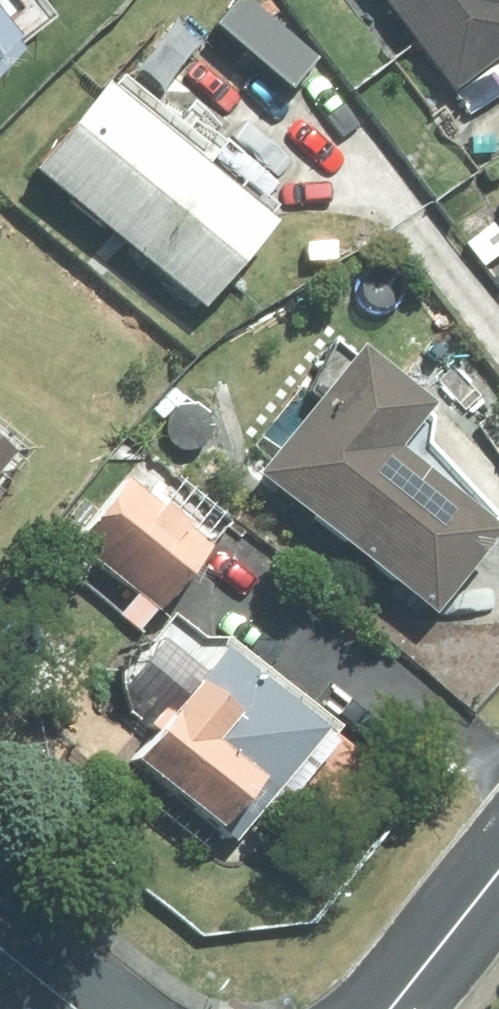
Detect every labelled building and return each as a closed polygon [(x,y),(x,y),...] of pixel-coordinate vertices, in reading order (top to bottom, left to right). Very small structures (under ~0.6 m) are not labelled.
[(451,105),(498,68),(498,0),(370,0),(451,105)] [(32,193),(201,330),(268,247),(100,109),(32,193)] [(466,257),(484,282),(498,271),(498,242),(494,235),(466,257)] [(391,483),(423,441),(331,370),(295,418),(308,428),(251,501),(429,636),(489,559),(391,483)] [(127,601),(112,622),(134,640),(149,621),(158,627),(206,567),(124,502),(76,562),(127,601)] [(113,710),(167,756),(134,797),(210,859),(235,856),(273,810),(327,853),(380,788),(221,659),(200,662),(171,638),(113,710)]
